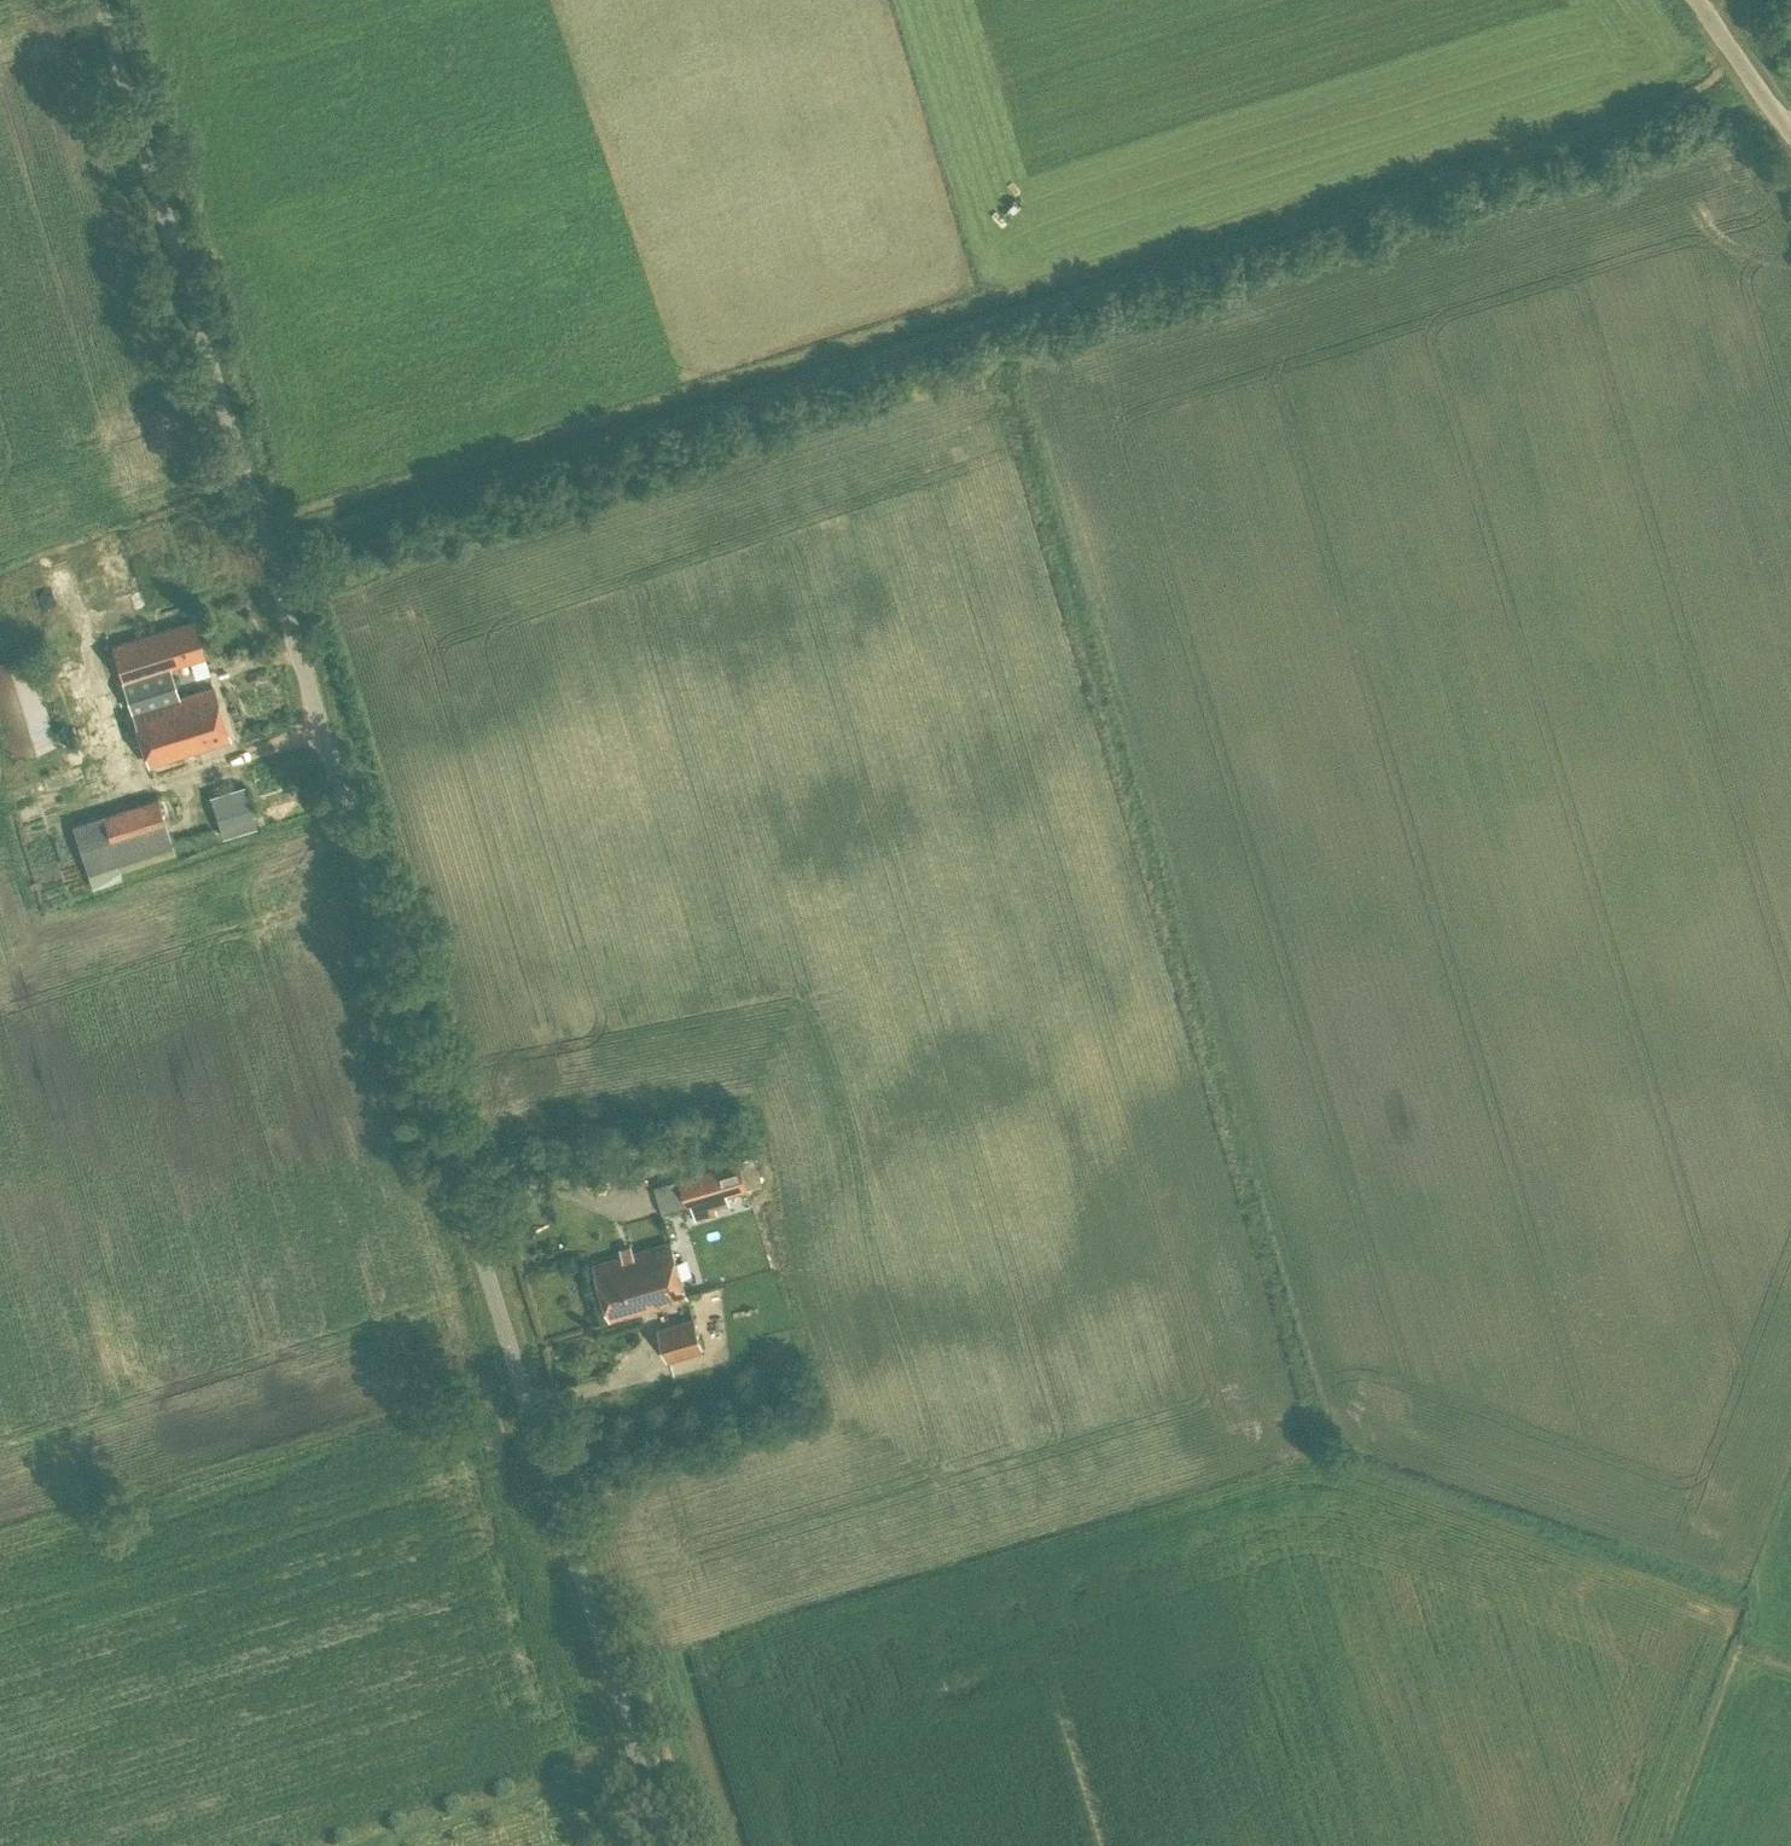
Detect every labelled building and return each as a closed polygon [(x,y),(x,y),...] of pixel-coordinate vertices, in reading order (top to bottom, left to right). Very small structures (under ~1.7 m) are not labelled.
[(179,697),(169,665),(204,655),(193,620),(113,645),(133,711),(149,763),(230,738),(212,687),(179,697)] [(14,760),(58,746),(29,652),(0,661),(0,714),(14,760)] [(222,837),(258,826),(244,783),(209,794),(222,837)] [(159,802),(157,797),(72,824),(88,873),(93,888),(123,879),(121,872),(176,854),(173,846),(165,820),(172,818),(166,800),(159,802)] [(716,1205),(730,1201),(728,1194),(763,1183),(754,1154),(654,1184),(663,1213),(692,1204),(696,1218),(718,1212),(716,1205)] [(611,1319),(650,1307),(688,1296),(671,1240),(595,1263),(611,1319)] [(667,1360),(706,1349),(695,1315),(658,1326),(667,1360)]
